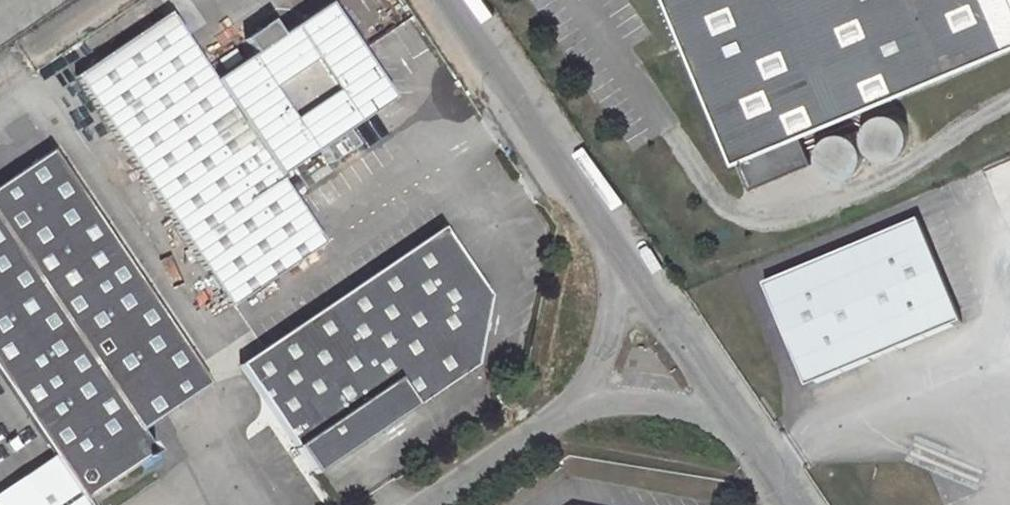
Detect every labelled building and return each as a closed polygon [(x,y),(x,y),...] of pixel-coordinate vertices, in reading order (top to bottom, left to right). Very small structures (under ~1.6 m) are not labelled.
[(745,190),(806,164),(794,136),(1009,46),(1009,0),(666,0),(745,190)] [(166,14),(69,80),(228,308),(322,242),(277,176),(310,153),(321,168),(354,144),(343,129),(393,97),(326,4),(279,36),(268,20),(239,39),(252,55),(213,81),(166,14)] [(877,114),(869,117),(868,118),(864,121),(861,124),(858,132),(858,142),(862,150),(865,154),(869,157),(878,160),(884,160),(889,158),(895,155),(898,152),(901,148),(903,140),(903,132),(899,123),(896,120),(892,117),(886,115),(877,114)] [(839,133),(831,133),(829,134),(822,137),(818,140),(814,145),(812,153),(812,161),(815,168),(818,172),(821,175),(830,179),(838,179),(847,175),(850,173),(854,168),(857,161),(857,153),(854,144),(851,140),(847,137),(839,133)] [(85,497),(153,451),(139,429),(209,381),(51,150),(0,184),(0,374),(85,497)] [(916,220),(763,284),(807,387),(959,323),(916,220)] [(240,362),(313,473),(474,364),(487,299),(435,228),(240,362)] [(0,374),(0,504),(90,504),(85,497),(0,374)]
